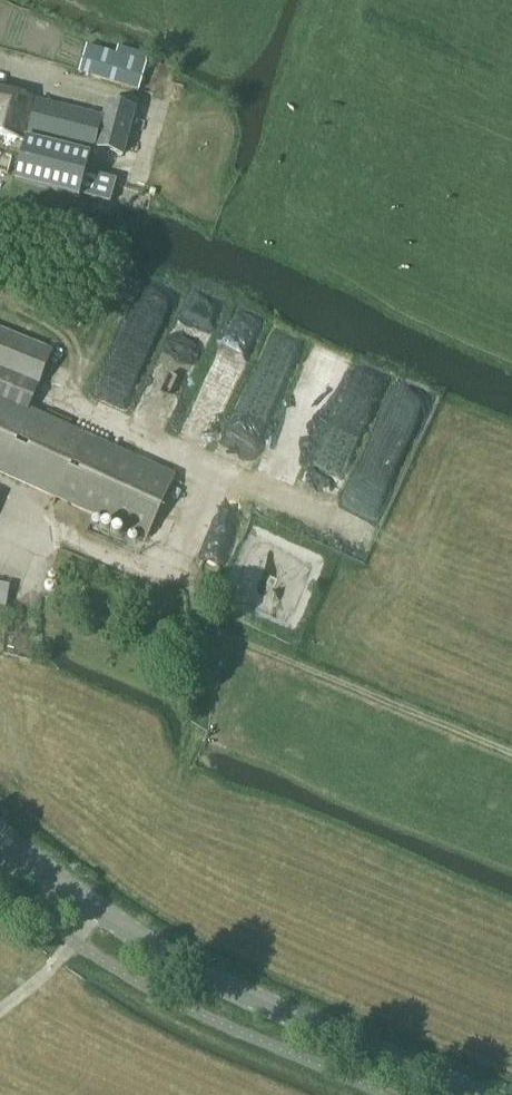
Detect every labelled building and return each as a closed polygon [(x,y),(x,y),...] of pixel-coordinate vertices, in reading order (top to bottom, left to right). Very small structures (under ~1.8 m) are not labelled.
[(88,46),(79,74),(138,93),(149,58),(116,48),(115,55),(88,46)] [(22,142),(25,130),(28,130),(26,138),(94,155),(96,148),(123,155),(134,109),(108,102),(104,117),(35,99),(30,121),(27,121),(33,99),(0,90),(0,136),(22,142)] [(26,139),(14,181),(79,198),(80,194),(109,202),(116,179),(86,171),(91,155),(26,139)] [(175,475),(30,410),(39,389),(54,352),(0,329),(0,474),(57,499),(146,540),(175,475)] [(8,585),(0,583),(0,607),(4,607),(8,585)]
